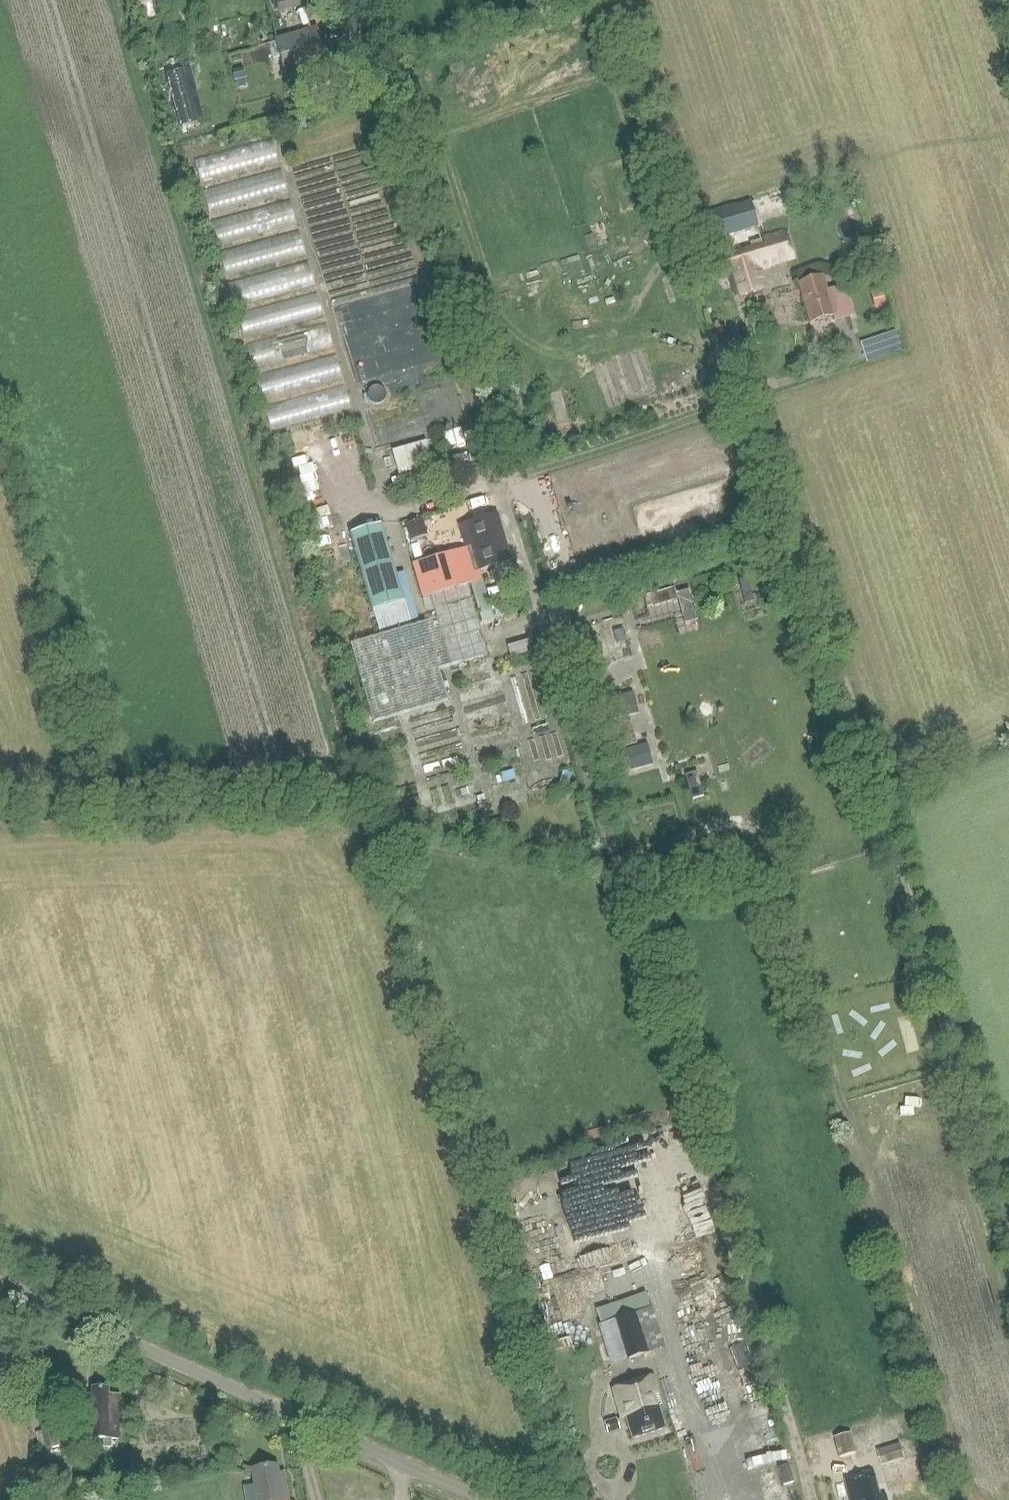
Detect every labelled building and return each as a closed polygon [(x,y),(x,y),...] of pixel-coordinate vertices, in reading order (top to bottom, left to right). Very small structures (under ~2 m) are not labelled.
[(278,12),(315,0),(275,0),(278,12)] [(274,40),(290,93),(333,80),(318,27),(274,40)] [(246,77),(244,68),(233,71),(238,88),(246,86),(244,78),(246,77)] [(179,128),(198,123),(183,69),(165,74),(179,128)] [(273,428),(351,408),(280,135),(198,156),(205,186),(207,185),(223,247),(222,247),(230,277),(232,277),(256,370),(258,370),(273,428)] [(790,186),(747,198),(752,215),(795,203),(790,186)] [(749,242),(750,247),(733,252),(733,249),(714,254),(720,276),(727,274),(734,298),(766,289),(761,270),(794,260),(786,231),(749,242)] [(809,323),(850,311),(843,287),(828,292),(823,275),(797,283),(809,323)] [(869,292),(873,309),(887,305),(882,288),(869,292)] [(897,330),(865,340),(870,357),(903,347),(897,330)] [(427,442),(392,452),(395,459),(400,476),(431,467),(434,466),(427,442)] [(459,554),(414,567),(423,598),(430,596),(469,585),(481,581),(478,572),(511,563),(497,513),(459,523),(467,552),(471,551),(473,558),(462,561),(460,555),(459,555),(459,554)] [(409,522),(414,538),(431,533),(426,516),(409,522)] [(381,524),(349,533),(379,632),(411,622),(381,524)] [(483,582),(472,585),(483,625),(494,622),(483,582)] [(469,585),(430,596),(436,620),(351,644),(373,722),(449,701),(440,669),(488,655),(469,585)] [(702,769),(688,774),(697,797),(711,792),(702,769)] [(635,1314),(615,1320),(628,1360),(648,1353),(635,1314)] [(626,1416),(628,1423),(632,1437),(664,1428),(657,1406),(662,1405),(653,1376),(612,1389),(621,1418),(626,1416)] [(118,1439),(119,1395),(108,1395),(108,1388),(92,1388),(91,1399),(86,1399),(85,1438),(103,1438),(103,1447),(111,1447),(111,1439),(118,1439)] [(40,1418),(38,1418),(41,1432),(35,1433),(39,1451),(63,1446),(56,1414),(40,1418)] [(620,1430),(616,1418),(603,1422),(607,1434),(620,1430)] [(885,1462),(908,1458),(905,1442),(882,1446),(885,1462)] [(284,1472),(279,1473),(278,1466),(251,1470),(254,1485),(242,1487),(245,1499),(288,1499),(284,1472)] [(793,1483),(788,1466),(778,1469),(783,1486),(793,1483)] [(885,1495),(880,1496),(873,1470),(844,1478),(850,1499),(887,1499),(885,1495)]
